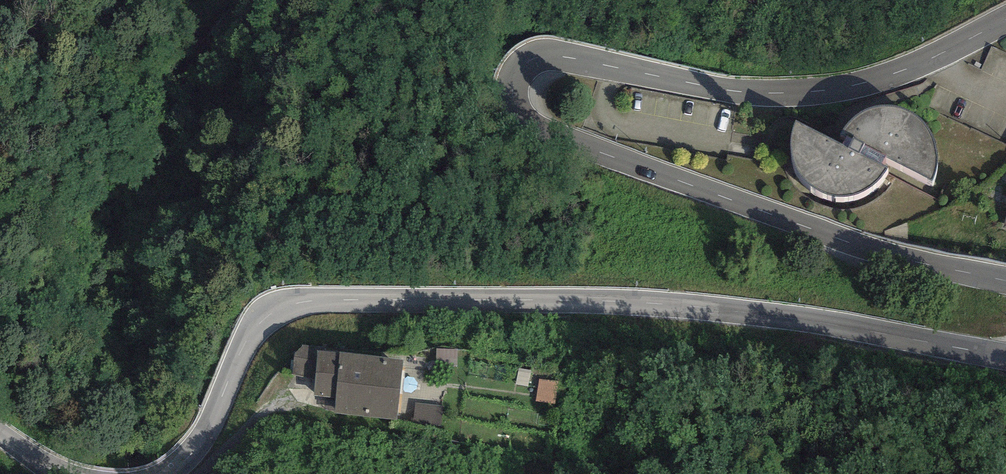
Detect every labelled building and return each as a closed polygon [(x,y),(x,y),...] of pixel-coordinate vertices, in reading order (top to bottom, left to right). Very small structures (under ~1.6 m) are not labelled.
[(847,138),(843,145),(796,120),(793,130),(791,138),(791,147),(793,158),(796,167),(801,176),(808,184),(819,191),(829,195),(842,197),(853,195),(866,191),(877,183),(884,174),(888,167),(883,165),(886,157),(932,181),(936,172),(937,159),(937,150),(935,142),(932,133),(927,125),(921,118),(913,112),(907,108),(899,106),(890,104),(880,105),(868,107),(860,111),(853,117),(846,124),(840,134),(847,138)] [(403,359),(318,351),(313,396),(336,398),(334,413),(397,420),(403,359)] [(0,378),(0,398),(1,399),(10,383),(0,378)]
